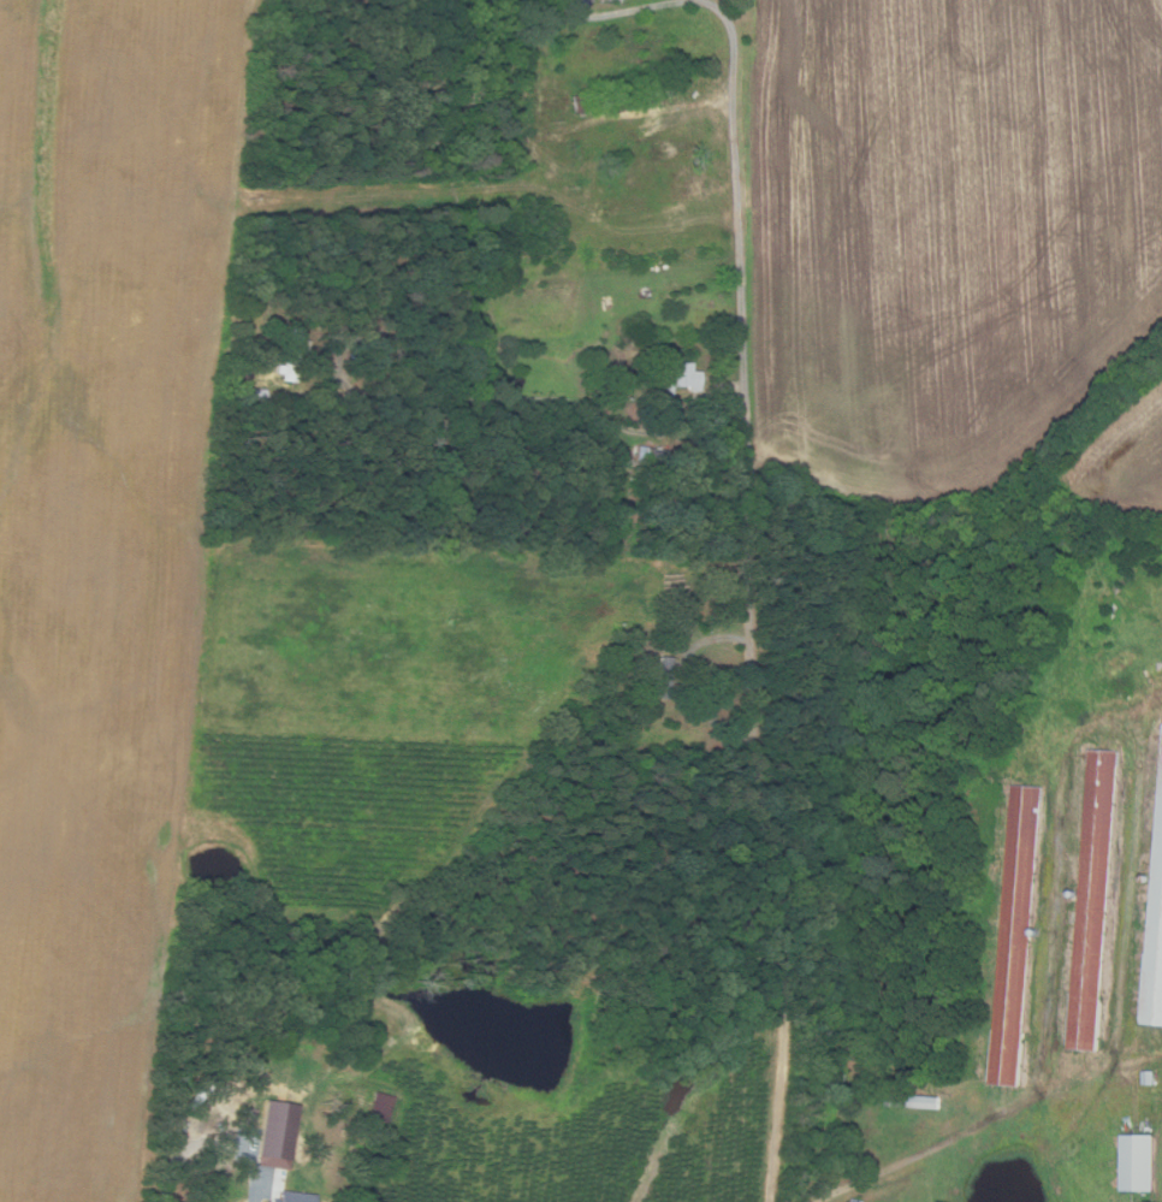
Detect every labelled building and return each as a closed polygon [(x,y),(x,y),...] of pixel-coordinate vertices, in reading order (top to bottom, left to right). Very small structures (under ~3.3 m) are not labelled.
[(576,2),(579,0),(594,0),(583,10),(576,2)] [(573,112),(571,95),(585,94),(586,111),(573,112)] [(378,312),(379,320),(369,320),(369,313),(378,312)] [(349,326),(346,341),(331,339),(332,324),(349,326)] [(296,383),(284,381),(285,374),(277,373),(278,365),(286,366),(291,328),(302,330),(301,341),(309,342),(308,351),(300,350),(296,383)] [(701,392),(689,392),(690,387),(672,386),(672,396),(663,396),(663,377),(671,377),(671,362),(693,362),(693,371),(701,371),(701,392)] [(267,390),(267,399),(248,398),(248,389),(267,390)] [(706,402),(707,418),(693,419),(692,403),(706,402)] [(722,411),(723,422),(716,424),(715,413),(722,411)] [(666,451),(662,467),(635,460),(640,444),(666,451)] [(683,449),(683,460),(669,461),(668,450),(683,449)] [(671,657),(669,699),(657,698),(659,657),(671,657)] [(1090,748),(1125,751),(1103,1052),(1068,1049),(1090,748)] [(1143,1024),(1161,757),(1161,1025),(1143,1024)] [(1013,786),(1048,788),(1026,1089),(990,1086),(1013,786)] [(1157,1072),(1157,1085),(1145,1085),(1145,1072),(1157,1072)] [(387,1124),(368,1119),(375,1093),(395,1097),(387,1124)] [(944,1111),(890,1107),(890,1095),(944,1097),(944,1111)] [(203,1102),(194,1109),(204,1121),(216,1111),(213,1107),(216,1104),(213,1100),(206,1106),(203,1102)] [(267,1101),(300,1107),(290,1161),(257,1156),(267,1101)] [(257,1111),(254,1126),(239,1124),(243,1108),(257,1111)] [(1122,1136),(1156,1136),(1156,1192),(1122,1192),(1122,1136)] [(855,1148),(854,1156),(846,1154),(847,1147),(855,1148)] [(315,1196),(315,1201),(271,1201),(272,1200),(278,1201),(280,1191),(315,1196)]
